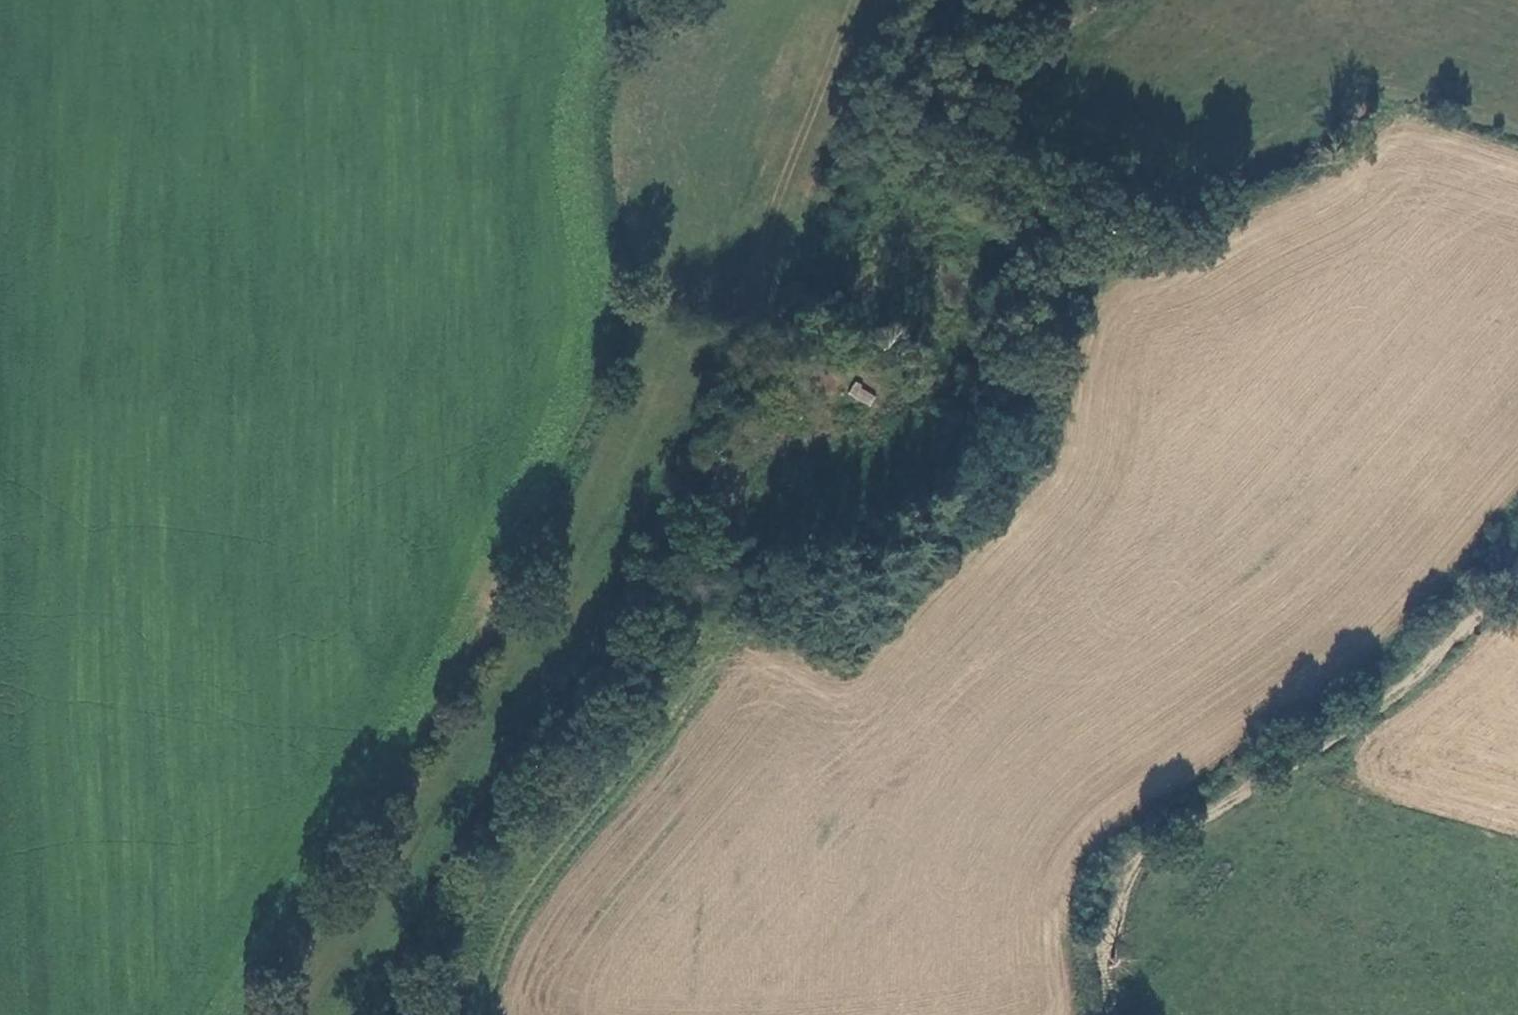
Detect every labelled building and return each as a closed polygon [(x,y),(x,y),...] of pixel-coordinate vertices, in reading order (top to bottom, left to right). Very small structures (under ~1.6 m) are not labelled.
[(854,382),(847,395),(869,406),(876,394),(854,382)]
